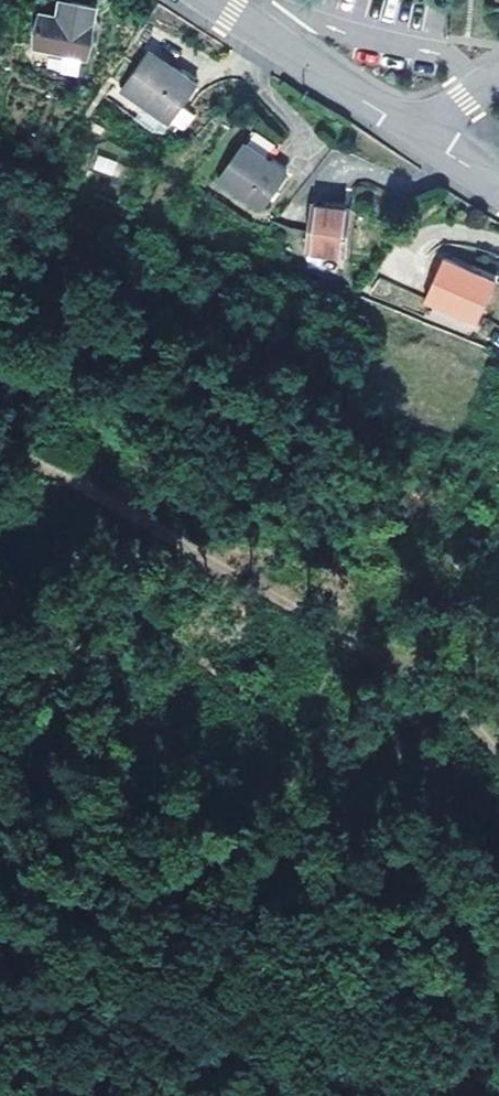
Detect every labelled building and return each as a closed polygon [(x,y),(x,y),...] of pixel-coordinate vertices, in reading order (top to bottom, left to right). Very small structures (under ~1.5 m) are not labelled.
[(41,21),(35,56),(86,65),(97,14),(61,6),(56,24),(41,21)] [(148,60),(120,96),(169,133),(196,95),(148,60)] [(244,149),(218,184),(261,215),(287,180),(244,149)] [(96,157),(94,171),(117,173),(118,159),(96,157)] [(312,207),(306,253),(346,257),(350,217),(332,214),(332,208),(312,207)] [(352,211),(332,208),(332,214),(350,217),(352,211)] [(443,262),(423,304),(477,327),(496,285),(443,262)]
